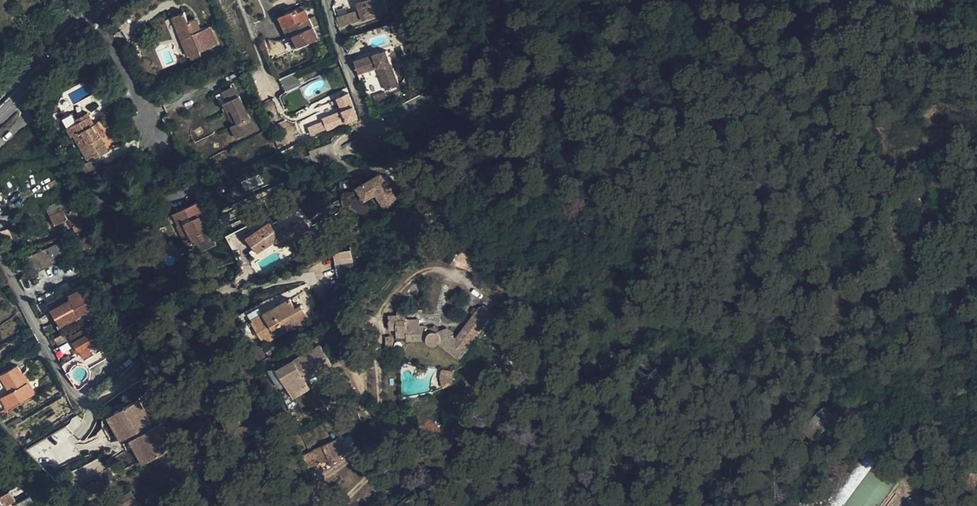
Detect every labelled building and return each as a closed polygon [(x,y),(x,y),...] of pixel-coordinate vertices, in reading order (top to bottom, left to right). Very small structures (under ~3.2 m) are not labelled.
[(339,8),(334,9),(337,22),(335,23),(337,30),(344,28),(359,24),(388,16),(382,0),(359,6),(362,15),(357,16),(342,20),(339,8)] [(292,37),(296,47),(318,37),(312,23),(308,15),(307,13),(306,11),(298,14),(297,12),(279,19),(286,34),(290,32),(292,37)] [(172,17),(188,56),(217,44),(210,26),(201,30),(196,18),(188,21),(185,12),(172,17)] [(383,40),(395,37),(393,30),(381,34),(383,40)] [(354,62),(358,76),(377,70),(384,92),(399,88),(386,51),(354,62)] [(292,73),(276,81),(282,93),(298,85),(292,73)] [(257,134),(234,88),(222,94),(224,98),(228,106),(219,110),(223,118),(231,114),(238,128),(230,132),(227,133),(233,145),(257,134)] [(346,94),(333,99),(338,112),(319,120),(320,123),(324,132),(356,119),(346,94)] [(231,114),(223,118),(230,132),(238,128),(231,114)] [(72,139),(75,138),(85,157),(88,163),(91,161),(94,159),(95,161),(105,157),(108,155),(108,154),(101,140),(104,138),(98,126),(94,127),(88,116),(77,122),(74,116),(61,123),(66,132),(68,131),(72,139)] [(359,128),(357,122),(347,126),(350,132),(359,128)] [(320,123),(309,128),(313,137),(324,132),(320,123)] [(297,147),(308,142),(305,133),(301,135),(293,138),(297,147)] [(108,155),(105,157),(110,167),(120,162),(115,151),(108,154),(108,155)] [(88,163),(85,157),(75,162),(80,170),(81,169),(92,164),(91,161),(88,163)] [(100,168),(96,161),(92,164),(81,169),(86,180),(105,169),(103,166),(100,168)] [(363,203),(374,197),(382,210),(397,202),(382,173),(354,188),(363,203)] [(355,188),(340,196),(350,218),(366,211),(355,188)] [(173,212),(179,224),(187,221),(197,242),(207,237),(204,230),(209,227),(196,200),(173,212)] [(82,222),(83,221),(77,208),(69,212),(66,209),(48,217),(53,226),(65,220),(69,227),(79,250),(92,245),(82,222)] [(272,220),(247,238),(255,249),(265,243),(268,248),(276,242),(278,244),(280,245),(284,245),(285,245),(287,244),(313,226),(306,216),(295,224),(294,222),(279,231),(272,220)] [(187,221),(179,224),(190,246),(197,242),(187,221)] [(7,227),(11,240),(20,237),(18,231),(16,224),(7,227)] [(62,244),(19,263),(26,278),(43,271),(69,260),(62,244)] [(353,273),(349,250),(333,252),(335,259),(337,275),(353,273)] [(79,292),(85,288),(82,284),(47,305),(50,310),(79,292)] [(85,288),(79,292),(88,307),(94,304),(85,288)] [(79,292),(50,310),(58,325),(88,307),(79,292)] [(295,308),(289,298),(249,320),(262,345),(307,320),(299,306),(295,308)] [(406,305),(397,306),(397,315),(389,315),(389,328),(397,327),(398,337),(408,336),(408,340),(426,338),(427,341),(428,342),(431,344),(432,345),(434,345),(436,344),(438,344),(439,343),(437,330),(430,330),(428,327),(425,325),(422,324),(420,325),(419,319),(407,319),(406,305)] [(88,307),(58,325),(54,327),(55,329),(56,331),(90,311),(88,307)] [(437,330),(439,343),(460,359),(469,347),(467,345),(473,337),(488,315),(489,313),(488,311),(487,309),(485,307),(482,307),(480,307),(478,307),(477,308),(463,329),(456,338),(451,336),(453,333),(446,327),(437,330)] [(88,334),(74,344),(80,353),(94,343),(88,334)] [(321,346),(275,368),(290,400),(310,390),(304,378),(330,365),(321,346)] [(453,381),(454,370),(441,367),(440,373),(443,387),(453,381)] [(0,378),(0,379),(8,394),(0,399),(0,401),(6,412),(34,396),(18,368),(0,378)] [(148,424),(134,399),(111,412),(124,437),(148,424)] [(124,437),(111,412),(104,416),(117,441),(124,437)] [(171,448),(157,423),(150,427),(133,436),(147,461),(171,448)] [(199,444),(189,423),(181,427),(192,448),(199,444)] [(133,436),(150,427),(148,424),(124,437),(126,440),(133,436)] [(147,461),(133,436),(126,440),(140,465),(147,461)] [(340,438),(302,456),(308,469),(346,451),(340,438)] [(876,462),(881,454),(879,452),(872,448),(830,505),(844,505),(876,462)] [(199,469),(191,455),(183,460),(191,474),(199,469)] [(286,475),(299,473),(296,457),(282,460),(286,475)] [(94,462),(85,467),(90,476),(99,471),(94,462)] [(879,502),(884,505),(902,480),(876,462),(844,505),(876,505),(879,502)] [(0,495),(0,497),(5,505),(7,505),(15,501),(9,490),(0,495)] [(134,496),(130,490),(129,491),(105,505),(118,505),(134,496)] [(118,505),(140,505),(134,496),(118,505)]
